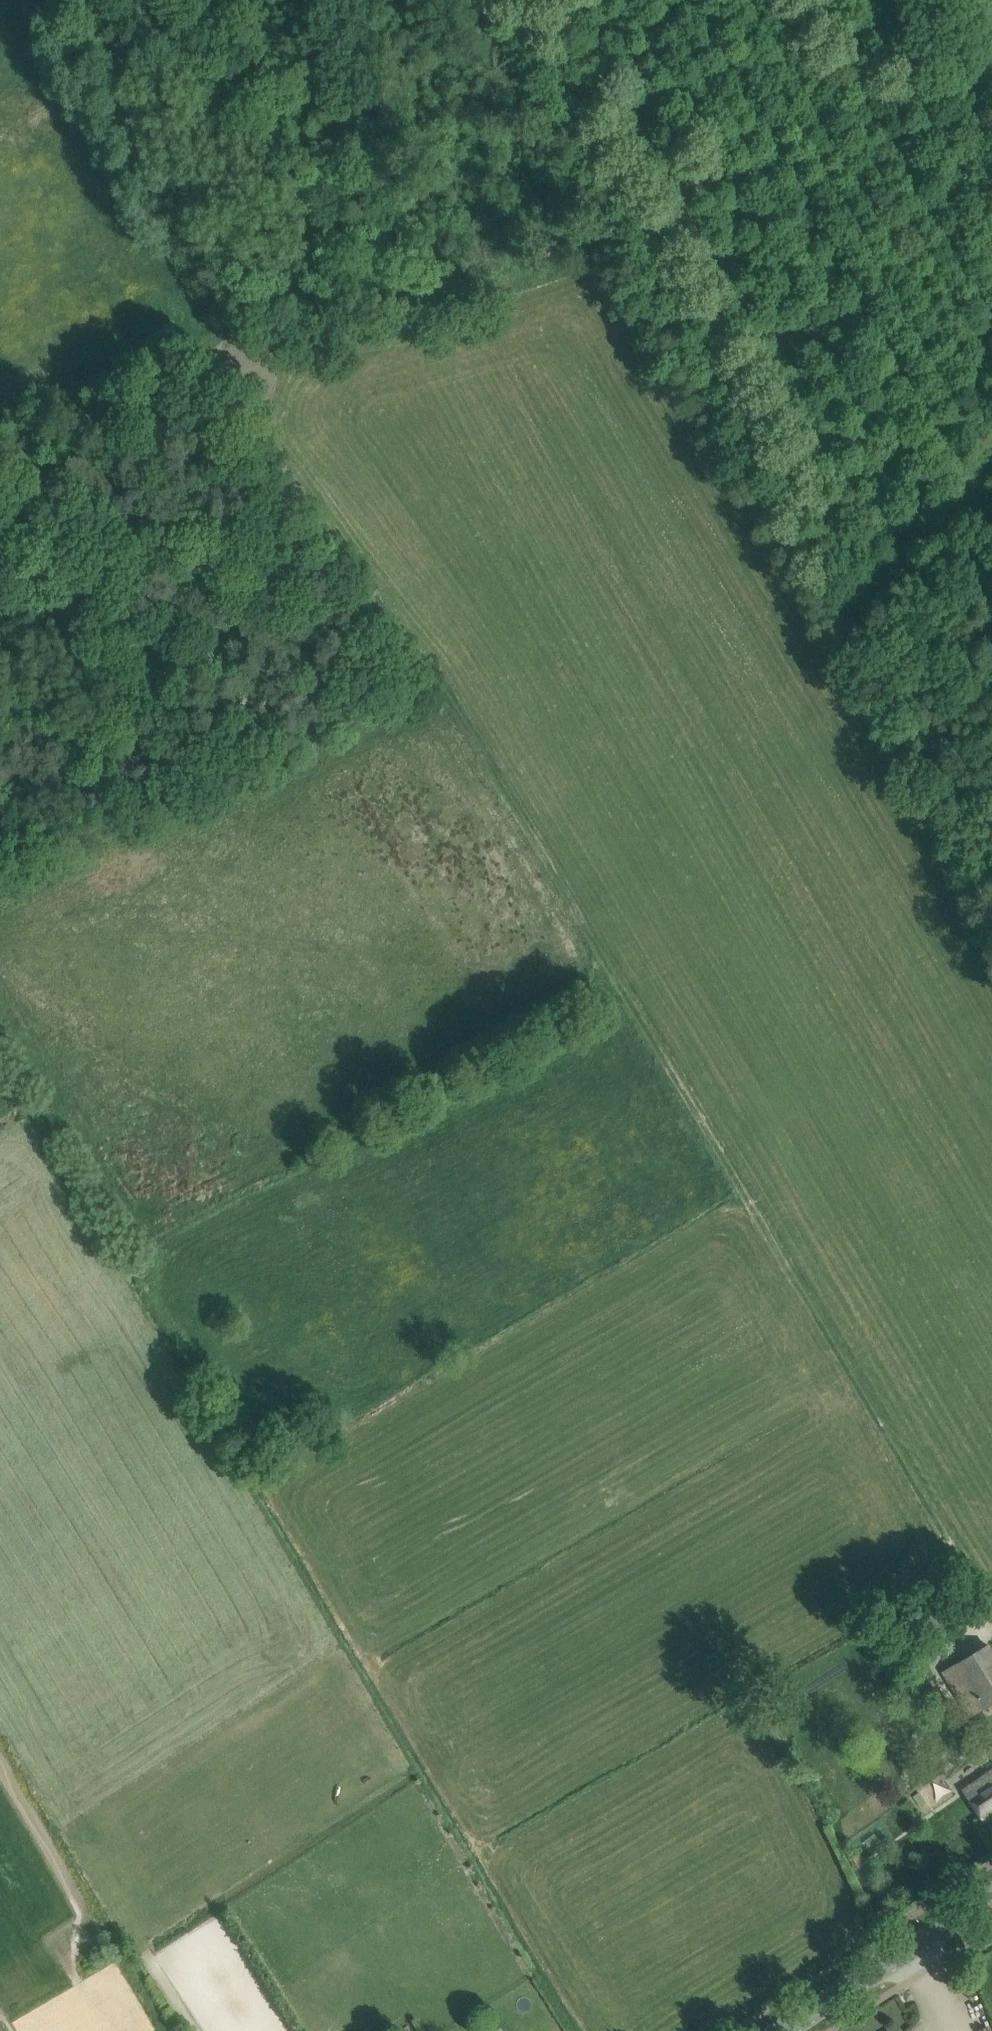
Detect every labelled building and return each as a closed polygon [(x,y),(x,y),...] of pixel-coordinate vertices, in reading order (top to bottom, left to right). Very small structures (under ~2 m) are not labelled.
[(987,1647),(944,1674),(971,1718),(989,1707),(991,1710),(991,1655),(987,1647)] [(962,1791),(982,1820),(991,1814),(991,1770),(962,1791)]
